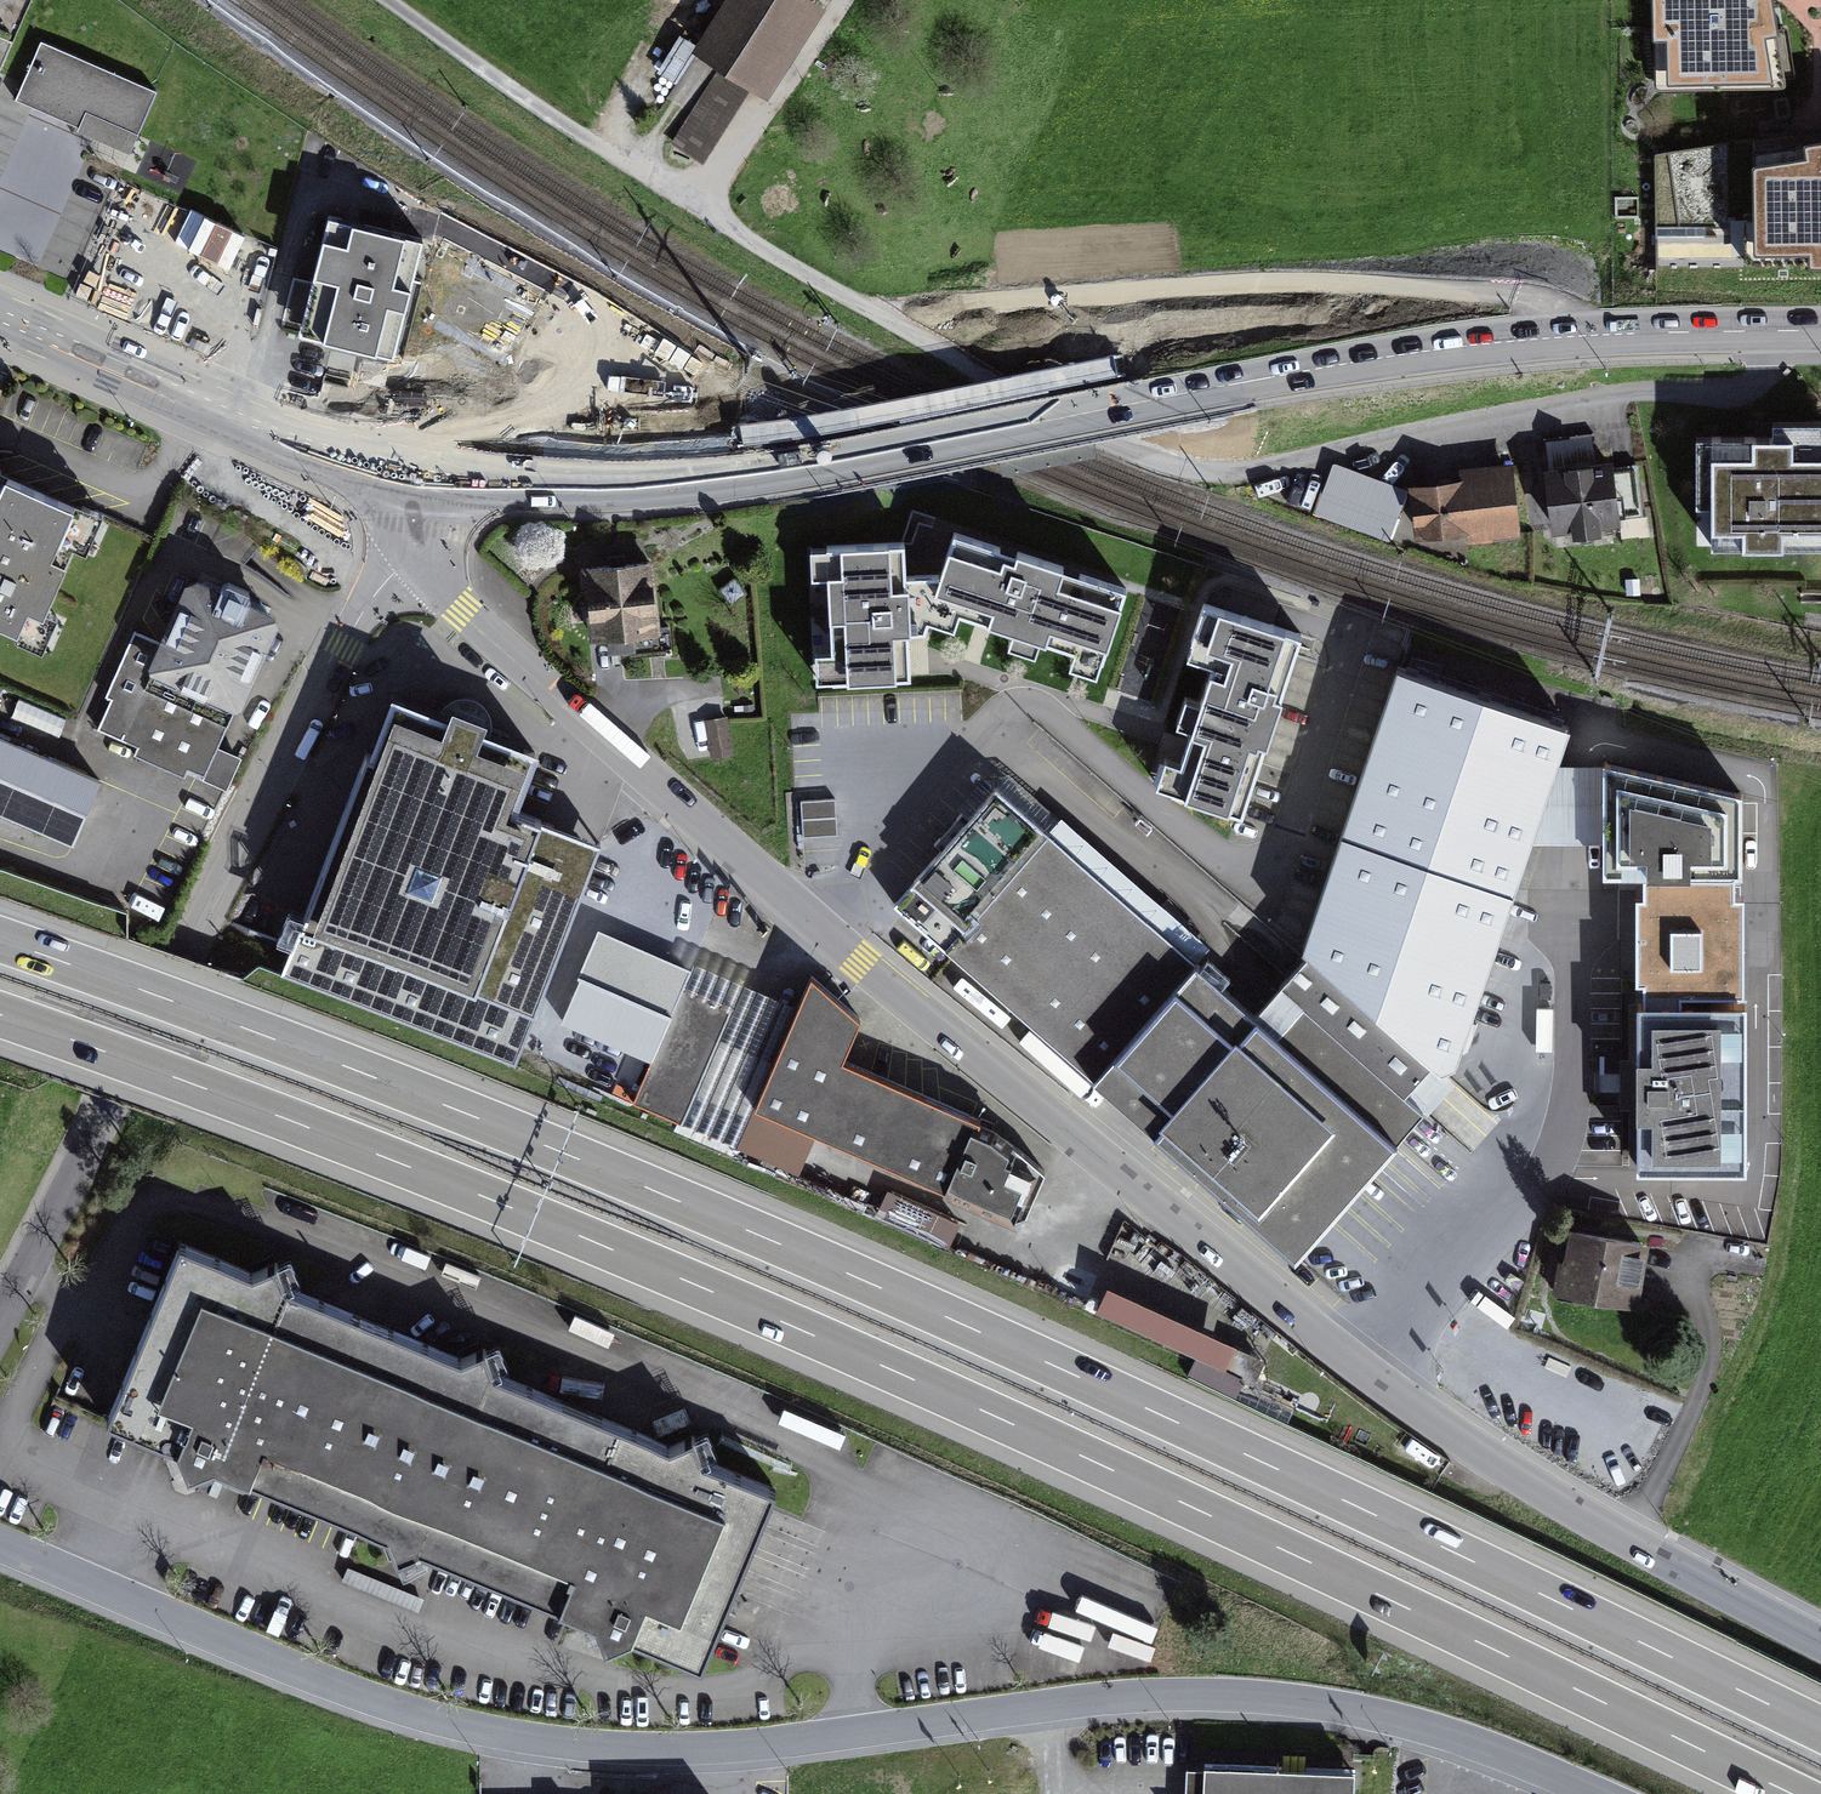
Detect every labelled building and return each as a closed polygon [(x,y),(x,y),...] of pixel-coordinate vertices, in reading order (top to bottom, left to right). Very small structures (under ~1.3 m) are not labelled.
[(799,0),(734,0),(697,58),(764,100),(819,13),(799,0)] [(1667,87),(1772,86),(1758,0),(1666,0),(1667,87)] [(11,43),(0,38),(0,68),(11,43)] [(155,92),(40,43),(16,100),(130,149),(155,92)] [(710,157),(739,84),(703,71),(675,144),(710,157)] [(1757,256),(1820,255),(1820,161),(1756,171),(1757,256)] [(399,368),(432,245),(329,218),(297,345),(399,368)] [(1820,562),(1820,429),(1775,430),(1775,445),(1700,447),(1702,522),(1718,522),(1719,564),(1820,562)] [(1550,448),(1559,540),(1627,534),(1620,468),(1595,470),(1593,443),(1550,448)] [(1406,493),(1334,468),(1317,516),(1389,541),(1406,493)] [(0,469),(0,634),(43,654),(56,623),(45,618),(74,553),(85,559),(102,516),(89,510),(0,469)] [(1418,550),(1522,540),(1515,473),(1463,478),(1464,487),(1412,493),(1418,550)] [(1095,682),(1125,589),(955,533),(941,580),(906,581),(904,545),(813,549),(814,583),(827,583),(832,656),(816,656),(819,690),(911,683),(908,654),(907,637),(924,638),(926,627),(953,635),(959,618),(984,627),(1014,638),(1009,653),(1034,661),(1040,647),(1074,657),(1069,674),(1095,682)] [(653,563),(582,570),(589,640),(615,638),(660,633),(653,563)] [(241,725),(281,634),(183,592),(162,641),(157,652),(133,641),(93,733),(231,793),(243,764),(221,754),(235,722),(241,725)] [(1300,634),(1206,606),(1187,663),(1195,666),(1169,747),(1154,793),(1241,821),(1243,815),(1293,657),(1300,634)] [(1299,1262),(1456,1083),(1534,845),(1558,769),(1569,735),(1396,675),(1306,960),(1253,1020),(993,794),(956,836),(945,849),(915,883),(893,908),(1191,1168),(1299,1262)] [(18,701),(14,719),(62,732),(67,713),(18,701)] [(543,760),(392,702),(285,977),(514,1067),(597,853),(518,823),(543,760)] [(715,720),(705,721),(710,757),(732,754),(727,722),(727,718),(715,720)] [(0,745),(0,824),(69,854),(98,788),(0,745)] [(1603,768),(1558,769),(1534,845),(1605,845),(1603,768)] [(1733,880),(1739,882),(1742,798),(1603,768),(1605,845),(1607,881),(1644,881),(1733,880)] [(824,801),(802,802),(803,837),(836,836),(835,818),(834,801),(824,801)] [(1733,880),(1644,881),(1645,903),(1638,906),(1639,989),(1646,989),(1647,1013),(1744,1012),(1743,904),(1733,904),(1733,880)] [(599,933),(563,1023),(652,1062),(681,994),(690,973),(689,972),(599,933)] [(798,1011),(694,966),(689,972),(681,994),(729,1015),(682,1125),(736,1148),(798,1011)] [(798,1177),(813,1138),(842,1067),(859,1022),(811,980),(798,1011),(736,1148),(798,1177)] [(729,1015),(681,994),(652,1062),(634,1104),(682,1125),(729,1015)] [(1647,1013),(1636,1014),(1640,1176),(1746,1178),(1744,1012),(1647,1013)] [(842,1067),(813,1138),(1013,1227),(1024,1221),(1045,1171),(1019,1152),(993,1132),(842,1067)] [(1568,1233),(1558,1294),(1638,1308),(1648,1247),(1568,1233)] [(783,1500),(179,1250),(103,1433),(164,1457),(252,1494),(360,1539),(707,1683),(783,1500)] [(1197,1350),(1187,1375),(1240,1395),(1262,1337),(1104,1278),(1091,1311),(1197,1350)] [(1190,1773),(1189,1793),(1356,1793),(1357,1779),(1190,1773)]
